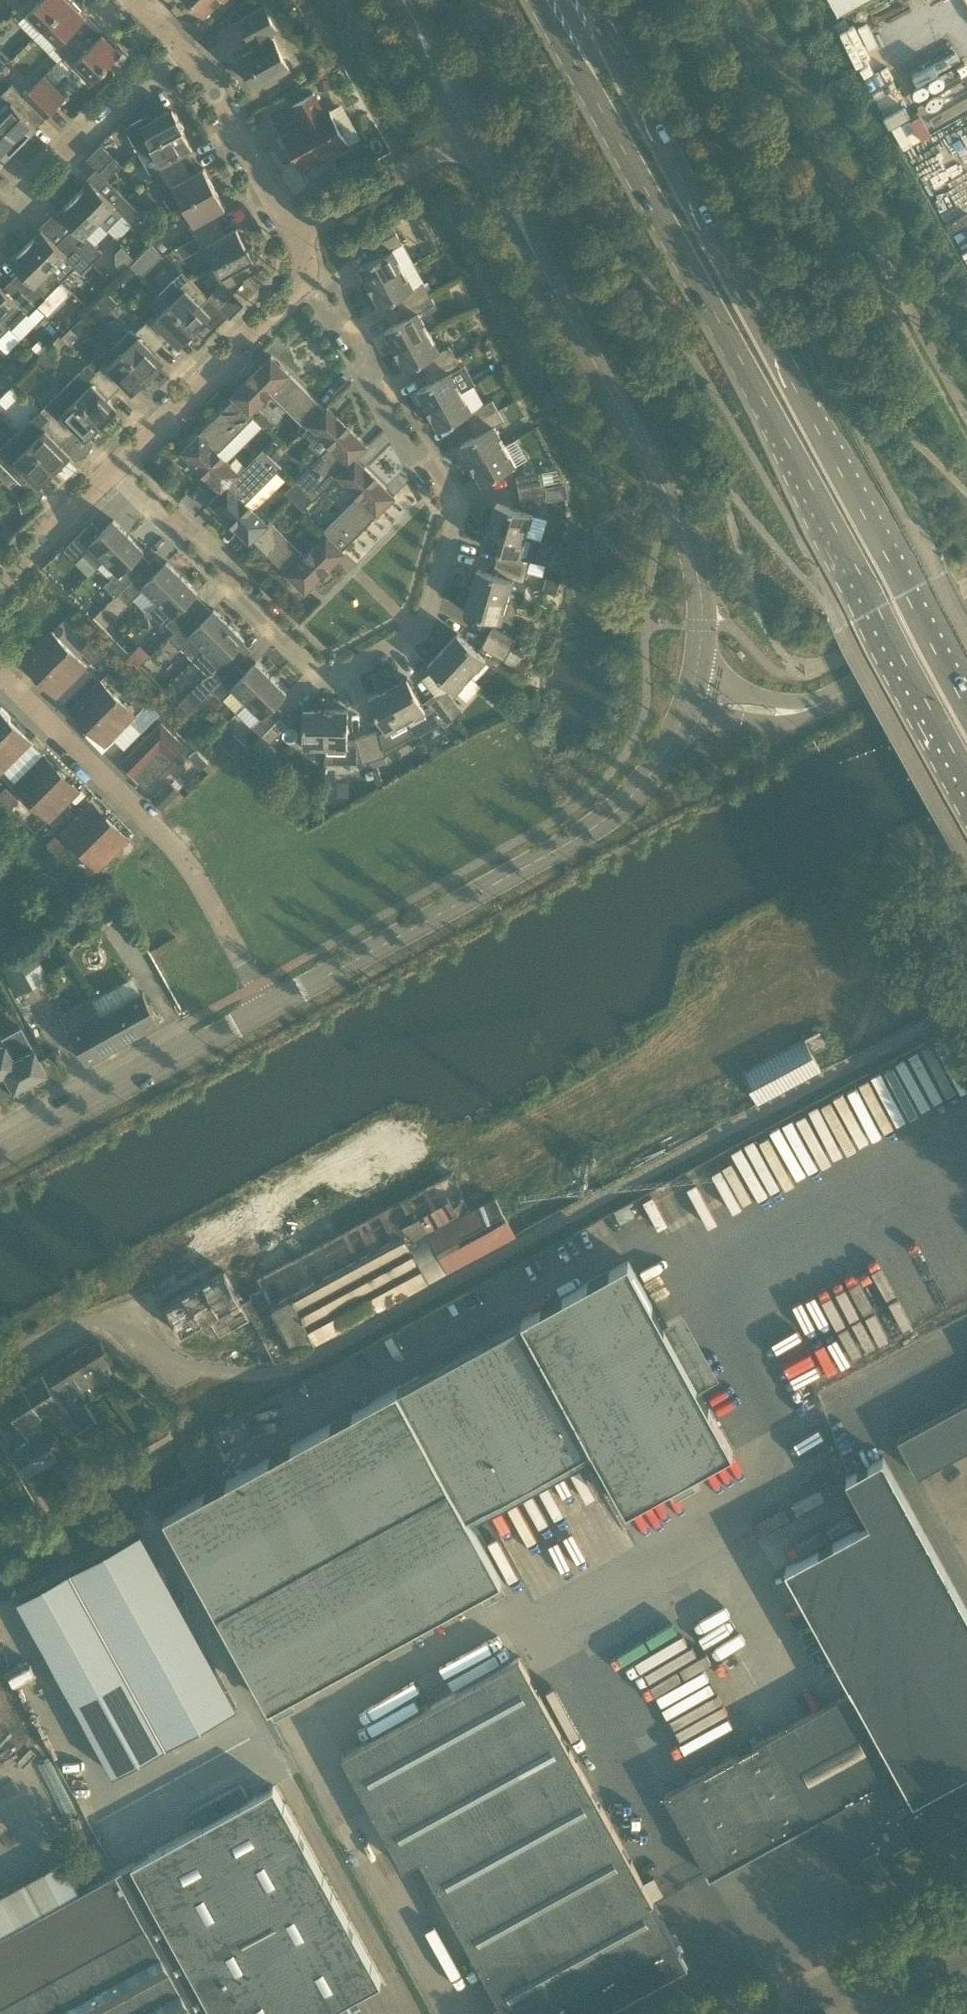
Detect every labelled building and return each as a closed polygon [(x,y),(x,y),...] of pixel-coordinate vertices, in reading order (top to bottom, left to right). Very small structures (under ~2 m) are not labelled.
[(72,0),(23,0),(14,9),(23,18),(19,22),(35,38),(43,29),(72,0)] [(80,40),(72,31),(86,17),(79,10),(81,8),(73,0),(72,0),(43,29),(59,44),(54,49),(63,57),(80,40)] [(204,16),(220,0),(188,0),(204,16)] [(839,10),(857,0),(833,0),(839,10)] [(278,80),(276,76),(290,69),(271,34),(277,30),(264,7),(239,20),(255,48),(239,57),(256,87),(261,84),(263,88),(278,80)] [(80,40),(63,57),(90,84),(109,66),(108,65),(121,52),(116,47),(118,45),(109,37),(108,39),(103,34),(88,47),(80,40)] [(8,56),(0,49),(0,65),(8,56)] [(966,75),(966,65),(966,62),(919,87),(925,97),(966,75)] [(53,85),(51,84),(43,76),(23,96),(31,104),(45,118),(59,105),(46,92),(53,85)] [(23,96),(11,84),(0,95),(0,122),(21,143),(36,127),(22,113),(31,104),(23,96)] [(302,171),(349,145),(330,110),(324,113),(314,93),(293,105),(303,124),(282,136),(302,171)] [(966,109),(966,98),(933,115),(938,124),(966,109)] [(898,146),(926,134),(913,103),(885,115),(898,146)] [(173,108),(168,111),(152,119),(149,114),(125,127),(139,152),(182,128),(182,129),(183,128),(182,126),(185,124),(179,119),(173,108)] [(21,143),(0,122),(0,154),(5,159),(21,143)] [(157,168),(162,178),(186,165),(181,154),(193,148),(182,129),(182,128),(139,152),(150,172),(157,168)] [(107,180),(116,170),(122,165),(114,157),(99,172),(107,180)] [(183,205),(215,188),(204,168),(192,175),(186,165),(162,178),(168,188),(162,192),(172,211),(183,205)] [(74,196),(107,230),(123,214),(133,224),(142,214),(113,186),(104,195),(90,181),(74,196)] [(215,188),(183,205),(194,224),(189,227),(195,237),(219,224),(213,214),(225,207),(215,188)] [(73,227),(65,236),(91,262),(102,252),(85,235),(99,222),(107,230),(74,196),(58,212),(73,227)] [(206,246),(216,265),(249,247),(248,246),(247,247),(237,228),(225,235),(219,224),(195,237),(201,248),(206,246)] [(80,273),(91,262),(65,236),(56,244),(41,229),(26,245),(61,281),(75,268),(80,273)] [(403,269),(392,249),(402,244),(396,233),(373,246),(379,256),(359,267),(370,287),(403,269)] [(141,274),(161,254),(151,243),(130,263),(141,274)] [(26,277),(18,286),(37,305),(61,281),(26,245),(10,261),(26,277)] [(249,247),(216,265),(218,265),(227,281),(221,287),(220,286),(209,298),(218,307),(244,282),(241,276),(259,266),(253,255),(252,247),(250,249),(249,247)] [(403,269),(370,287),(381,306),(400,296),(406,306),(429,293),(423,282),(414,288),(403,269)] [(201,305),(209,298),(182,271),(158,294),(170,305),(195,331),(211,315),(201,305)] [(18,286),(9,294),(0,285),(0,316),(10,326),(25,311),(28,314),(37,305),(18,286)] [(115,300),(106,292),(96,302),(104,310),(115,300)] [(385,331),(395,350),(429,332),(418,313),(435,303),(429,293),(406,306),(411,316),(385,331)] [(195,331),(170,305),(154,321),(151,317),(143,325),(162,344),(170,337),(179,346),(188,337),(190,339),(193,332),(195,331)] [(10,326),(0,316),(0,336),(10,326)] [(154,352),(162,344),(143,325),(135,333),(138,336),(123,352),(148,377),(150,376),(157,373),(155,370),(164,361),(154,352)] [(71,327),(61,336),(66,342),(69,344),(79,335),(71,327)] [(439,351),(429,332),(395,350),(406,370),(426,359),(431,369),(454,357),(448,346),(439,351)] [(96,371),(115,391),(123,384),(132,393),(148,377),(123,352),(107,367),(104,364),(96,371)] [(272,356),(232,395),(231,396),(234,399),(235,398),(250,414),(250,413),(271,392),(306,427),(325,409),(272,356)] [(417,390),(428,410),(462,392),(451,372),(460,367),(454,357),(431,369),(437,379),(417,390)] [(108,399),(115,391),(96,371),(88,364),(65,387),(101,424),(117,408),(108,399)] [(41,410),(69,438),(76,430),(86,440),(95,431),(97,433),(100,425),(101,424),(65,387),(41,410)] [(472,411),(462,392),(428,410),(439,430),(469,413),(475,423),(498,410),(492,400),(472,411)] [(181,452),(221,491),(239,473),(239,472),(245,466),(236,457),(230,463),(218,451),(253,416),(250,413),(250,414),(235,398),(234,399),(181,452)] [(301,487),(314,500),(338,476),(337,475),(356,457),(367,446),(327,406),(325,409),(306,427),(307,428),(303,432),(312,441),(309,444),(321,455),(295,481),(301,487)] [(17,434),(55,471),(56,469),(64,466),(62,464),(71,455),(61,445),(69,438),(41,410),(17,434)] [(498,410),(475,423),(480,433),(461,444),(471,464),(505,446),(494,426),(504,421),(498,410)] [(17,434),(16,432),(0,448),(0,464),(18,481),(22,485),(30,477),(38,485),(39,486),(55,471),(17,434)] [(482,483),(515,465),(505,446),(471,464),(482,483)] [(209,502),(240,533),(249,542),(252,539),(270,520),(258,509),(256,511),(246,502),(281,467),(263,448),(245,466),(239,472),(239,473),(221,491),(209,502)] [(342,549),(387,505),(395,496),(356,457),(337,475),(338,476),(359,497),(323,532),(326,535),(327,534),(342,550),(342,549)] [(12,488),(18,481),(0,464),(0,477),(12,488)] [(517,488),(543,484),(540,472),(515,477),(517,488)] [(519,500),(545,495),(543,484),(517,488),(519,500)] [(303,510),(314,500),(301,487),(290,497),(303,510)] [(33,496),(19,499),(23,512),(36,508),(33,496)] [(526,535),(532,514),(496,503),(489,525),(526,535)] [(96,537),(87,527),(64,550),(76,562),(83,555),(96,567),(129,535),(113,520),(96,537)] [(305,555),(270,520),(252,539),(305,592),(345,552),(342,549),(342,550),(327,534),(326,535),(305,555)] [(526,535),(489,525),(483,546),(505,553),(501,564),(512,567),(527,571),(530,560),(520,557),(526,535)] [(128,566),(142,552),(144,550),(129,535),(96,567),(96,568),(97,567),(110,579),(105,585),(116,596),(119,593),(118,593),(137,574),(136,574),(128,566)] [(156,602),(182,577),(167,561),(149,579),(141,570),(136,574),(137,574),(118,593),(119,593),(129,603),(144,589),(156,602)] [(513,580),(524,583),(527,571),(512,567),(501,564),(498,575),(477,569),(470,590),(507,601),(513,580)] [(197,592),(182,577),(156,602),(148,610),(161,623),(166,623),(174,632),(189,617),(181,608),(197,592)] [(501,622),(507,601),(470,590),(464,612),(501,622)] [(170,636),(194,660),(229,624),(214,609),(196,627),(188,619),(189,617),(174,632),(170,636)] [(229,624),(194,660),(209,675),(203,681),(212,690),(237,664),(235,665),(227,657),(245,639),(229,624)] [(486,636),(509,649),(515,639),(492,626),(486,636)] [(85,665),(52,632),(22,661),(42,681),(49,674),(63,688),(85,665)] [(458,633),(443,650),(470,675),(485,659),(458,633)] [(503,660),(509,649),(486,636),(480,647),(503,660)] [(102,655),(89,642),(81,650),(94,663),(102,655)] [(443,650),(427,666),(455,692),(470,675),(443,650)] [(233,689),(246,702),(271,677),(256,662),(240,678),(232,670),(238,664),(237,664),(212,690),(222,700),(233,689)] [(271,677),(246,702),(262,717),(287,693),(271,677)] [(428,705),(424,707),(407,677),(388,688),(406,721),(413,734),(439,720),(428,705)] [(134,714),(100,680),(71,709),(91,730),(86,735),(103,751),(115,739),(112,736),(134,714)] [(413,734),(406,721),(388,688),(368,699),(386,731),(379,733),(385,750),(413,734)] [(160,712),(137,690),(131,696),(129,698),(144,713),(137,720),(145,728),(160,713),(160,712)] [(437,698),(453,719),(463,711),(447,690),(437,698)] [(453,719),(437,698),(428,705),(439,720),(444,726),(453,719)] [(1,770),(30,741),(10,721),(10,714),(1,706),(0,706),(0,769),(1,770)] [(325,747),(326,709),(303,709),(303,747),(325,747)] [(363,763),(370,761),(375,759),(367,734),(356,737),(356,740),(348,739),(348,710),(326,709),(325,747),(325,762),(363,763)] [(270,744),(288,725),(280,716),(261,735),(270,744)] [(144,793),(188,751),(161,722),(117,763),(144,793)] [(367,734),(375,759),(385,756),(386,756),(385,750),(379,733),(378,730),(367,734)] [(234,732),(224,743),(236,755),(246,744),(234,732)] [(196,749),(188,757),(201,770),(209,762),(196,749)] [(385,756),(375,759),(377,767),(378,766),(387,764),(385,756)] [(33,810),(37,806),(49,818),(78,789),(58,769),(51,776),(38,762),(16,785),(26,795),(22,800),(33,810)] [(169,781),(151,800),(161,809),(162,810),(180,791),(179,791),(169,781)] [(6,787),(0,793),(0,797),(11,808),(19,800),(6,787)] [(100,825),(86,811),(64,833),(98,867),(127,838),(107,818),(100,825)] [(55,836),(47,843),(59,856),(67,849),(55,836)] [(93,998),(102,1015),(119,1045),(159,1022),(143,992),(127,1001),(118,985),(93,998)] [(70,1033),(86,1063),(119,1045),(102,1015),(70,1033)] [(13,1093),(16,1091),(16,1092),(19,1092),(22,1090),(24,1087),(23,1087),(35,1080),(35,1081),(39,1081),(42,1080),(43,1077),(43,1076),(46,1074),(30,1046),(11,1057),(0,1036),(0,1070),(13,1093)] [(741,1071),(758,1101),(821,1067),(804,1037),(741,1071)] [(881,1070),(791,1116),(817,1167),(908,1121),(881,1070)] [(678,1238),(777,1186),(755,1145),(656,1197),(678,1238)] [(914,1328),(962,1303),(936,1252),(888,1277),(914,1328)] [(165,1514),(271,1706),(502,1578),(468,1515),(592,1446),(627,1509),(733,1451),(628,1260),(522,1319),(523,1320),(419,1377),(418,1375),(165,1514)] [(833,1297),(753,1336),(768,1364),(849,1325),(854,1335),(883,1321),(858,1269),(848,1274),(842,1263),(818,1275),(823,1286),(826,1284),(833,1297)] [(220,1335),(252,1318),(259,1332),(245,1339),(247,1342),(244,1344),(252,1361),(259,1361),(278,1361),(288,1356),(264,1310),(261,1312),(251,1292),(250,1293),(254,1301),(243,1307),(224,1271),(165,1304),(182,1336),(212,1320),(220,1335)] [(68,1356),(88,1386),(108,1373),(103,1364),(113,1358),(101,1340),(90,1347),(88,1343),(68,1356)] [(88,1386),(68,1356),(43,1371),(57,1394),(69,1413),(79,1407),(83,1412),(89,1409),(85,1402),(79,1406),(72,1396),(88,1386)] [(43,1371),(24,1383),(42,1413),(49,1409),(57,1421),(58,1421),(63,1429),(75,1421),(80,1428),(95,1419),(89,1409),(83,1412),(79,1407),(69,1413),(57,1394),(43,1371)] [(42,1413),(24,1383),(4,1396),(36,1447),(48,1439),(35,1418),(42,1413)] [(896,1439),(917,1477),(966,1449),(966,1401),(896,1439)] [(854,1689),(914,1798),(897,1808),(915,1839),(917,1843),(934,1834),(966,1816),(966,1608),(884,1456),(847,1476),(871,1520),(786,1566),(854,1689)] [(135,1505),(65,1543),(198,1779),(269,1740),(135,1505)] [(65,1543),(13,1572),(146,1807),(198,1779),(65,1543)] [(521,1657),(432,1706),(600,2012),(688,1964),(521,1657)] [(882,1857),(915,1839),(897,1808),(914,1798),(854,1689),(772,1734),(736,1754),(700,1774),(664,1794),(710,1876),(752,1853),(782,1837),(818,1817),(848,1872),(850,1874),(853,1876),(856,1876),(859,1875),(884,1861),(882,1857)] [(432,1706),(343,1754),(405,1868),(420,1860),(506,2013),(596,2013),(600,2012),(432,1706)] [(243,1784),(193,1812),(199,1824),(249,1796),(243,1784)] [(0,1936),(0,2013),(355,2013),(348,2001),(383,1982),(276,1786),(0,1936)]
